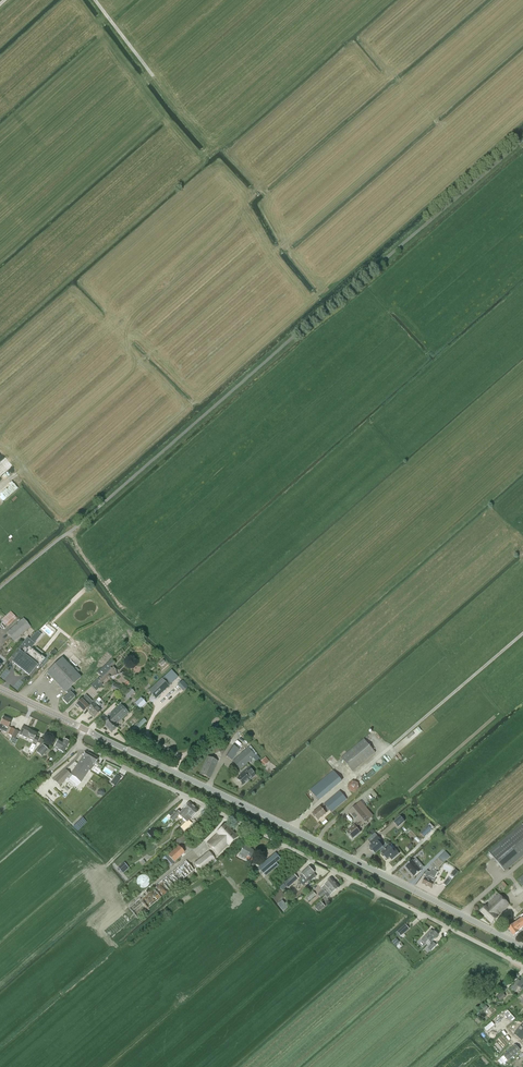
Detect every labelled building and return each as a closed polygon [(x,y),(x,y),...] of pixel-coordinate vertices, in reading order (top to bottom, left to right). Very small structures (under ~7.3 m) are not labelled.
[(0,463),(0,476),(13,465),(7,458),(0,463)] [(10,491),(6,486),(0,491),(0,502),(15,491),(13,489),(10,491)] [(0,621),(0,624),(5,629),(17,618),(10,611),(0,621)] [(14,641),(30,627),(23,619),(7,633),(14,641)] [(24,647),(12,662),(29,675),(37,666),(39,667),(45,659),(31,648),(35,644),(27,638),(22,645),(24,647)] [(76,667),(73,669),(62,658),(47,673),(65,692),(66,692),(71,687),(81,677),(77,674),(80,671),(76,667)] [(100,676),(94,682),(91,686),(96,691),(102,685),(101,684),(109,676),(110,678),(117,675),(115,670),(112,671),(110,669),(115,664),(111,660),(97,673),(100,676)] [(164,677),(148,692),(155,700),(169,687),(171,685),(164,677)] [(183,681),(178,685),(184,691),(189,686),(183,681)] [(71,687),(66,692),(68,694),(63,700),(67,705),(75,697),(71,693),(74,690),(71,687)] [(126,696),(130,700),(137,694),(132,690),(126,696)] [(83,712),(93,702),(86,695),(81,700),(81,699),(76,704),(76,705),(78,708),(78,707),(83,712)] [(101,705),(96,700),(87,709),(90,711),(89,712),(94,717),(101,710),(98,708),(101,705)] [(116,725),(128,713),(120,705),(110,714),(111,715),(103,723),(112,733),(118,727),(116,725)] [(98,719),(103,722),(107,716),(103,713),(98,719)] [(11,721),(3,717),(0,724),(0,725),(0,730),(6,733),(11,721)] [(143,718),(136,725),(139,728),(146,721),(145,720),(145,719),(144,719),(143,718)] [(34,731),(23,726),(19,735),(33,741),(32,742),(36,744),(38,739),(35,737),(37,734),(33,732),(34,731)] [(353,771),(375,752),(364,739),(341,758),(353,771)] [(58,740),(54,747),(58,749),(58,750),(59,751),(58,752),(62,754),(62,752),(63,753),(69,742),(64,740),(62,742),(58,740)] [(36,752),(41,757),(47,750),(42,745),(36,752)] [(226,757),(232,761),(240,750),(234,746),(226,757)] [(216,754),(222,757),(225,750),(219,747),(216,754)] [(240,770),(255,756),(248,748),(233,761),(240,770)] [(97,765),(99,762),(96,761),(98,759),(86,752),(71,773),(70,775),(81,782),(91,767),(92,767),(95,764),(97,765)] [(210,779),(217,762),(207,757),(200,774),(210,779)] [(260,761),(264,766),(269,761),(265,757),(260,761)] [(67,770),(55,781),(59,785),(70,775),(71,773),(67,770)] [(243,774),(237,779),(242,785),(249,780),(254,775),(250,770),(247,772),(247,771),(243,774)] [(318,800),(342,780),(333,771),(310,790),(318,800)] [(116,775),(111,783),(115,786),(120,778),(116,775)] [(347,785),(354,793),(361,787),(354,779),(347,785)] [(331,813),(347,799),(340,791),(324,804),(324,805),(320,808),(320,807),(313,814),(318,820),(326,814),(325,814),(329,810),(331,813)] [(180,813),(178,815),(182,819),(183,819),(185,816),(187,814),(187,813),(193,806),(189,803),(183,810),(180,813)] [(362,827),(361,826),(369,819),(357,804),(348,811),(358,823),(347,832),(350,836),(352,839),(352,838),(353,839),(360,833),(358,830),(362,827)] [(198,811),(193,806),(187,813),(187,814),(185,816),(183,819),(186,821),(180,828),(184,831),(187,828),(191,824),(188,821),(191,818),(192,818),(198,811)] [(178,815),(180,813),(177,811),(173,815),(169,819),(172,822),(176,818),(178,815)] [(398,828),(405,822),(400,817),(393,823),(398,828)] [(74,825),(78,828),(79,830),(86,823),(82,818),(74,825)] [(229,845),(237,837),(225,824),(216,832),(217,833),(207,843),(217,855),(228,845),(229,845)] [(522,855),(522,825),(522,824),(489,853),(505,871),(522,855)] [(432,830),(428,825),(419,833),(424,838),(432,830)] [(187,838),(184,834),(174,841),(178,845),(187,838)] [(372,845),(370,847),(369,848),(369,849),(371,851),(372,851),(373,850),(375,853),(379,850),(382,852),(385,850),(382,847),(383,847),(379,843),(381,841),(377,836),(370,842),(372,845)] [(253,859),(256,853),(250,850),(251,849),(244,845),(240,852),(240,853),(239,854),(240,855),(241,853),(253,859)] [(174,862),(184,852),(178,846),(168,856),(174,862)] [(389,846),(385,850),(382,852),(382,853),(381,854),(381,855),(383,857),(384,857),(385,856),(387,859),(390,857),(392,860),(399,854),(394,849),(393,850),(389,846)] [(216,861),(214,858),(209,852),(194,864),(200,870),(212,861),(214,863),(216,861)] [(278,865),(276,863),(280,860),(280,859),(275,853),(275,854),(267,860),(266,860),(266,861),(258,868),(265,876),(273,870),(278,865)] [(170,867),(174,862),(167,854),(162,859),(170,867)] [(438,858),(430,866),(432,869),(436,870),(444,863),(438,858)] [(412,860),(405,867),(414,877),(421,871),(412,860)] [(186,861),(163,879),(156,886),(157,887),(141,900),(140,899),(129,908),(138,919),(149,909),(148,908),(194,870),(186,861)] [(124,863),(117,869),(120,872),(127,867),(124,863)] [(302,884),(305,884),(309,881),(310,882),(316,876),(313,873),(314,873),(309,867),(301,873),(302,874),(300,876),(302,879),(301,880),(301,883),(302,884)] [(426,876),(424,879),(422,883),(431,888),(435,880),(434,879),(438,872),(431,869),(430,872),(427,871),(425,875),(426,876)] [(136,881),(136,882),(136,883),(136,884),(136,885),(137,886),(138,887),(139,888),(140,888),(141,888),(142,888),(143,888),(144,888),(146,887),(147,886),(147,885),(148,884),(148,883),(148,882),(149,882),(148,881),(148,880),(148,879),(147,878),(147,877),(146,877),(145,876),(144,875),(142,875),(141,875),(139,876),(138,877),(137,877),(137,878),(136,879),(136,881)] [(288,880),(289,881),(287,882),(290,885),(291,883),(291,884),(298,878),(295,875),(288,880)] [(332,887),(336,884),(332,879),(325,885),(321,888),(323,890),(318,895),(320,898),(324,895),(324,894),(329,890),(328,889),(331,886),(332,887)] [(339,888),(336,884),(332,887),(331,886),(328,889),(329,890),(324,894),(324,895),(326,897),(328,895),(329,897),(339,888)] [(313,891),(307,897),(305,899),(308,902),(310,900),(316,895),(313,891)] [(480,912),(493,923),(498,917),(510,904),(498,894),(488,905),(487,904),(480,912)] [(278,905),(283,911),(287,907),(282,901),(278,905)] [(319,912),(325,907),(321,902),(315,908),(319,912)] [(123,915),(104,931),(111,939),(130,922),(123,915)] [(519,932),(518,931),(522,928),(522,916),(522,915),(520,917),(521,919),(508,928),(514,936),(519,932)] [(401,936),(409,928),(405,924),(397,932),(401,936)] [(433,942),(432,942),(438,935),(434,931),(433,932),(431,930),(421,940),(425,943),(427,941),(431,945),(428,949),(431,951),(436,945),(433,942)] [(521,982),(518,980),(511,988),(514,991),(519,987),(522,991),(522,990),(522,980),(521,982)] [(514,1033),(519,1038),(522,1034),(522,1028),(521,1026),(514,1033)] [(509,1061),(520,1050),(516,1045),(504,1055),(509,1061)]
